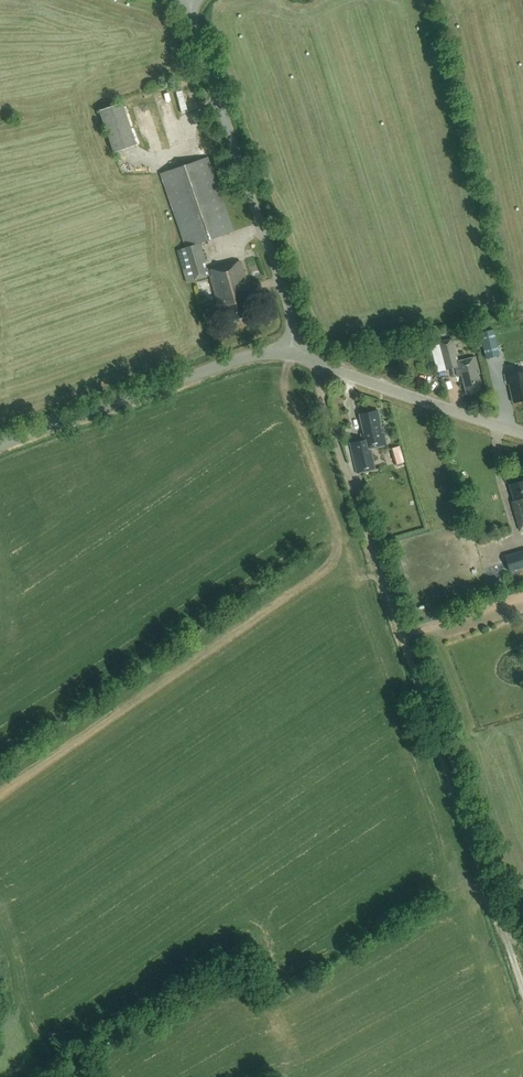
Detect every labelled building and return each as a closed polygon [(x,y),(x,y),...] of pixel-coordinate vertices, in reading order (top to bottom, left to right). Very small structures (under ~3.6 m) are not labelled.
[(100,109),(115,152),(136,145),(122,102),(100,109)] [(240,262),(208,271),(207,268),(206,269),(204,263),(206,262),(199,243),(232,232),(208,158),(161,173),(186,247),(176,251),(187,283),(209,276),(217,306),(219,306),(220,310),(223,309),(227,321),(251,314),(247,300),(251,299),(240,262)] [(507,338),(521,336),(520,323),(505,324),(507,338)] [(493,329),(479,332),(486,358),(486,359),(499,356),(493,329)] [(457,377),(461,376),(466,394),(482,389),(479,377),(477,377),(477,375),(479,374),(475,357),(457,362),(452,339),(437,343),(444,369),(454,366),(457,377)] [(515,397),(522,395),(522,366),(506,370),(508,379),(510,378),(515,397)] [(362,441),(350,444),(356,474),(374,470),(370,449),(386,445),(382,427),(381,427),(377,411),(359,415),(363,434),(360,434),(362,441)] [(404,462),(399,446),(390,449),(395,465),(404,462)] [(522,529),(522,481),(509,485),(514,501),(511,502),(520,530),(522,529)] [(522,567),(522,551),(505,557),(509,572),(522,567)]
